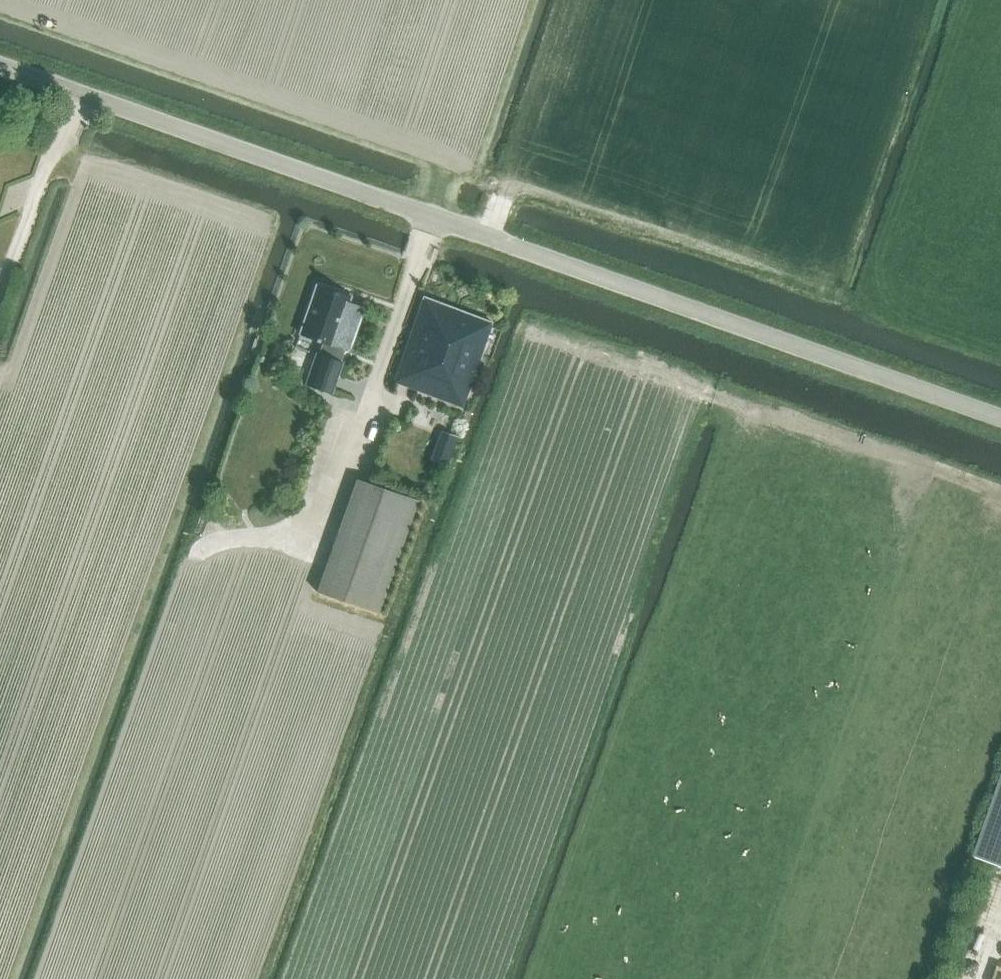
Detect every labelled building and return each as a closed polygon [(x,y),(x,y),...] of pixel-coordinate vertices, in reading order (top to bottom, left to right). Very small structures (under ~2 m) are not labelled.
[(334,297),(336,290),(316,283),(299,334),(322,342),(318,352),(316,352),(305,384),(331,393),(342,360),(345,350),(349,351),(364,307),(334,297)] [(395,382),(462,407),(492,322),(424,296),(395,382)] [(316,591),(379,613),(419,500),(356,478),(316,591)] [(974,854),(1000,864),(1000,777),(974,854)]
